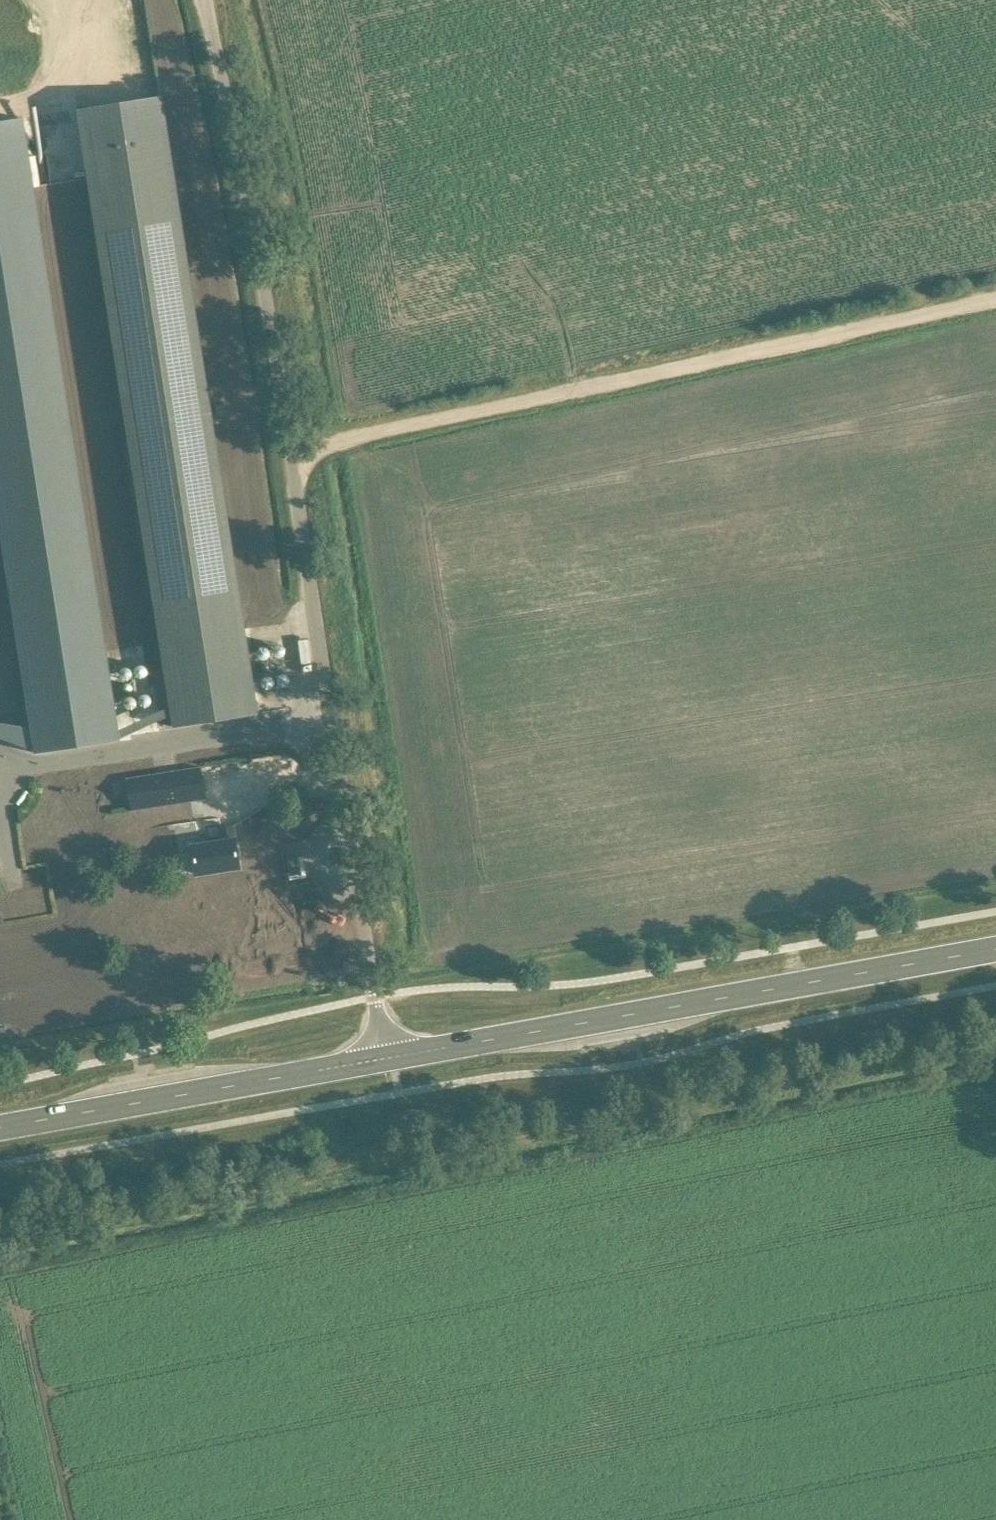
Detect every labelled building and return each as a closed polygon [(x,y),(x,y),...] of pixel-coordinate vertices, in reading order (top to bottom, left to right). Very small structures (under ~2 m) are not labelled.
[(76,107),(171,725),(257,712),(162,94),(76,107)] [(26,695),(16,696),(22,737),(32,735),(32,738),(119,725),(29,147),(0,151),(0,528),(26,695)] [(206,798),(201,766),(125,778),(130,810),(206,798)] [(191,845),(195,873),(239,866),(232,826),(220,828),(222,840),(191,845)] [(285,856),(286,871),(303,870),(302,855),(285,856)] [(314,857),(303,859),(305,875),(316,873),(314,857)]
